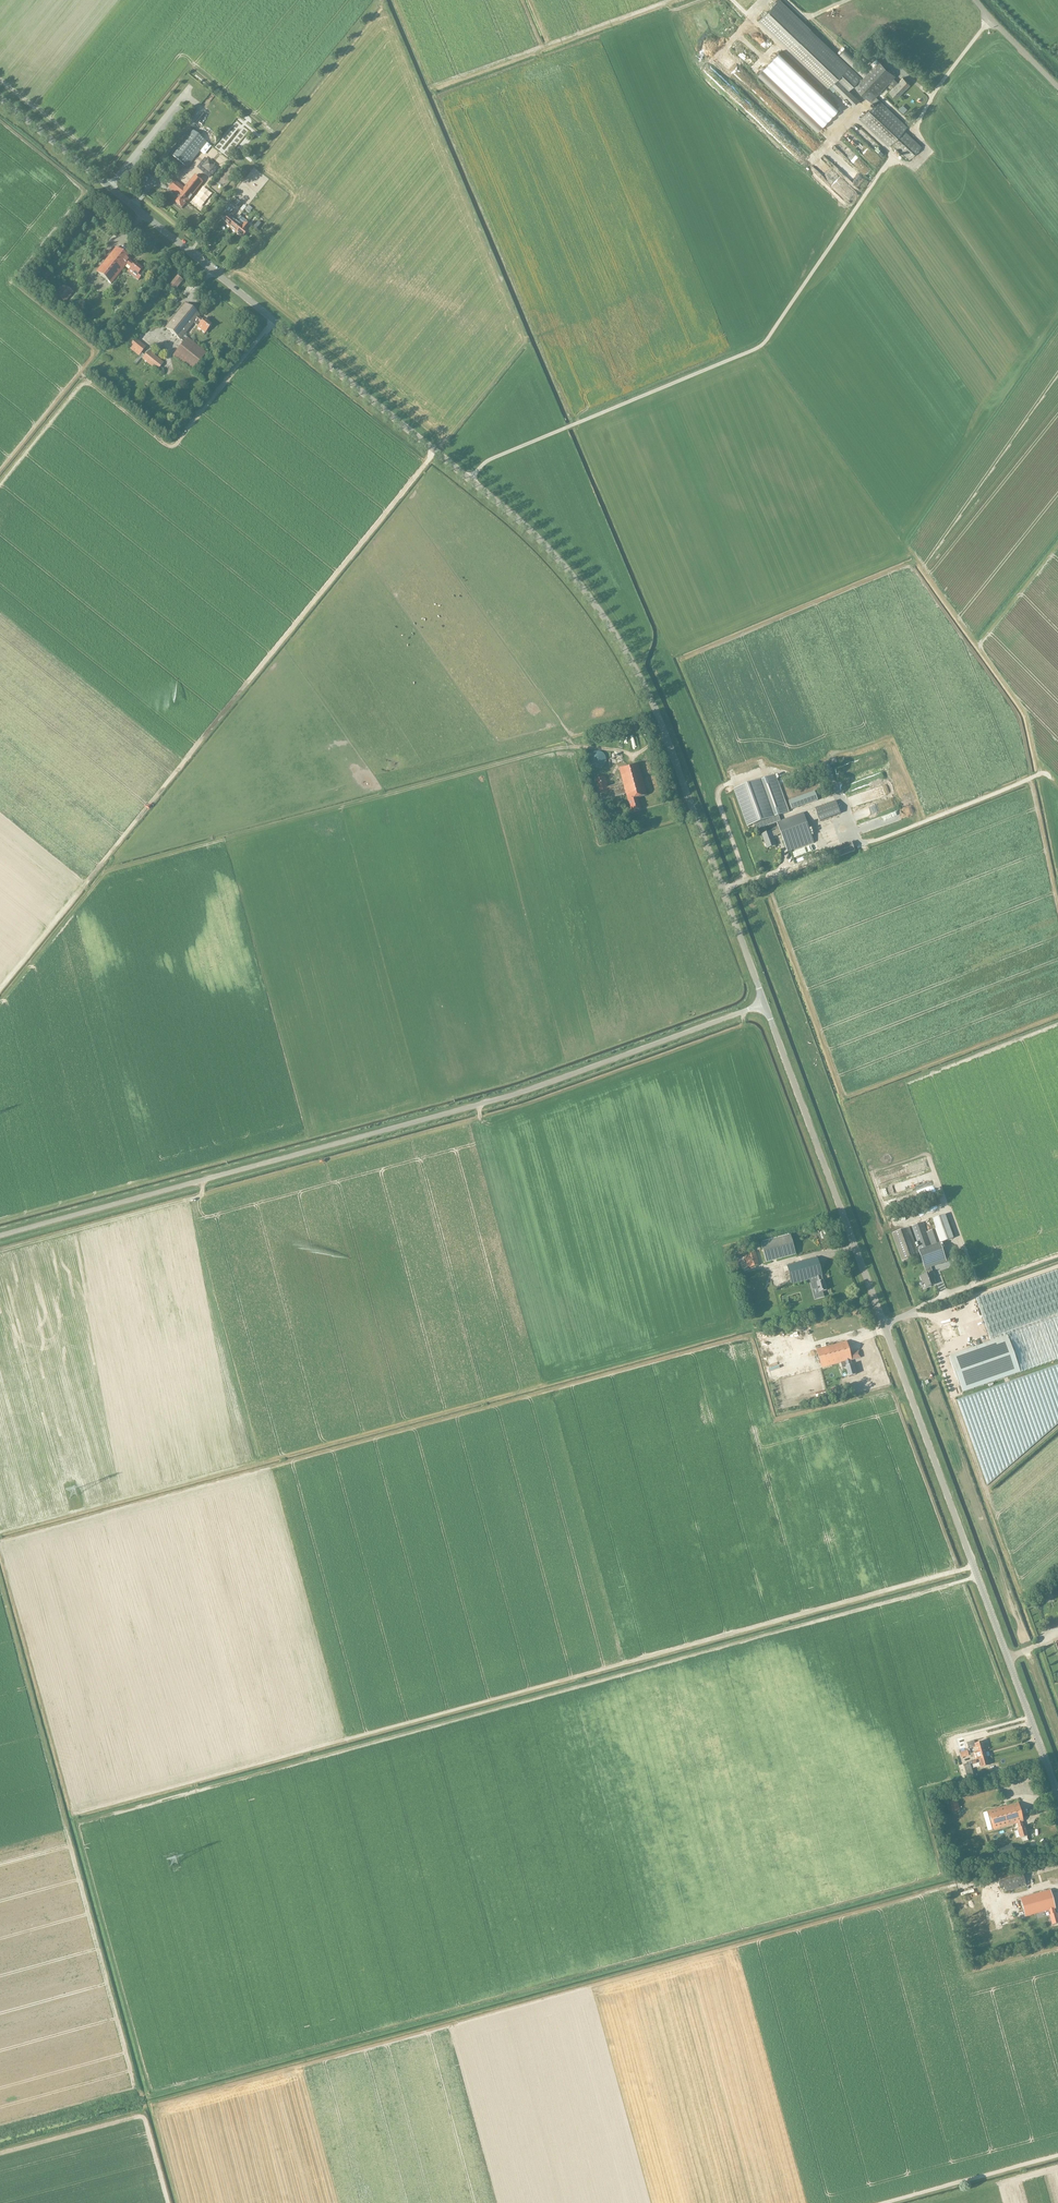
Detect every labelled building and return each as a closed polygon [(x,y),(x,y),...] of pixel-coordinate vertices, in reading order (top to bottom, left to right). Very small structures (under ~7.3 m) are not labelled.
[(862,79),(778,0),(758,20),(826,85),(830,89),(833,92),(836,88),(853,105),(858,100),(848,90),(855,83),(857,85),(855,87),(873,104),(860,119),(888,146),(892,143),(909,160),(921,147),(904,130),(907,127),(876,97),(889,83),(894,87),(889,92),(896,98),(910,84),(903,78),(898,83),(893,78),(895,76),(879,61),(874,57),(869,63),(873,67),(862,79)] [(718,56),(726,49),(722,44),(714,51),(718,56)] [(758,74),(817,131),(838,109),(779,52),(758,74)] [(235,121),(213,147),(223,155),(227,150),(223,147),(234,134),(236,135),(231,141),(235,144),(247,130),(235,121)] [(187,168),(207,142),(189,128),(169,153),(187,168)] [(858,134),(880,155),(883,152),(861,131),(858,134)] [(835,144),(860,170),(865,165),(840,139),(835,144)] [(207,146),(199,158),(203,160),(205,156),(220,166),(225,157),(207,146)] [(873,164),(878,159),(871,152),(866,157),(873,164)] [(209,173),(215,166),(208,160),(202,167),(209,173)] [(182,208),(203,182),(194,176),(184,188),(174,180),(168,188),(178,196),(173,201),(182,208)] [(237,200),(233,205),(238,209),(242,205),(237,200)] [(235,221),(229,216),(223,223),(230,228),(235,221)] [(241,226),(237,223),(242,217),(239,216),(235,221),(230,228),(236,233),(241,226)] [(250,228),(246,224),(248,222),(245,221),(241,226),(236,233),(242,238),(250,228)] [(140,273),(142,269),(135,263),(134,264),(130,261),(130,260),(116,248),(96,272),(111,284),(127,265),(131,268),(128,272),(138,280),(143,275),(140,273)] [(174,292),(183,281),(177,276),(168,287),(174,292)] [(56,295),(65,303),(74,292),(64,285),(56,295)] [(176,303),(180,299),(172,293),(169,297),(176,303)] [(199,316),(185,304),(165,328),(180,340),(184,335),(194,323),(198,327),(197,327),(205,334),(211,326),(204,319),(203,320),(199,317),(199,316)] [(184,335),(180,340),(184,342),(173,356),(192,371),(206,353),(187,338),(184,335)] [(139,356),(146,347),(136,339),(128,348),(139,356)] [(157,370),(164,363),(149,350),(142,358),(157,370)] [(606,761),(606,760),(606,759),(606,758),(606,757),(605,757),(605,756),(605,755),(604,755),(604,754),(603,753),(602,753),(601,752),(600,752),(599,752),(598,751),(597,751),(596,752),(595,752),(594,752),(593,753),(592,754),(591,754),(591,755),(590,756),(590,757),(590,758),(589,759),(589,760),(590,762),(590,763),(590,764),(591,764),(591,765),(592,766),(593,767),(594,767),(595,767),(595,768),(596,768),(597,768),(598,768),(599,768),(600,768),(601,767),(602,767),(603,767),(603,766),(604,766),(604,765),(605,764),(605,763),(606,762),(606,761)] [(619,769),(623,783),(626,794),(629,802),(632,811),(640,808),(637,798),(647,796),(638,764),(619,769)] [(775,775),(754,783),(735,790),(748,827),(754,825),(755,830),(776,823),(779,829),(770,832),(770,831),(761,834),(767,849),(775,846),(772,837),(780,834),(787,852),(813,842),(803,813),(780,821),(778,816),(788,812),(775,775)] [(600,794),(602,800),(626,794),(623,783),(608,787),(605,777),(594,780),(598,795),(600,794)] [(905,786),(913,784),(911,777),(903,779),(905,786)] [(865,799),(887,793),(887,794),(893,793),(890,784),(863,791),(865,799)] [(835,787),(841,802),(846,800),(840,785),(835,787)] [(788,800),(791,809),(817,800),(814,791),(788,800)] [(836,801),(815,808),(819,821),(840,814),(836,801)] [(892,813),(863,821),(865,828),(894,821),(892,813)] [(851,842),(830,850),(834,859),(855,851),(851,842)] [(893,1172),(894,1177),(923,1170),(921,1165),(893,1172)] [(902,1262),(919,1255),(926,1274),(920,1276),(922,1281),(923,1280),(926,1287),(935,1284),(933,1277),(934,1277),(932,1272),(930,1267),(946,1261),(939,1243),(953,1238),(944,1215),(933,1219),(936,1229),(935,1229),(925,1232),(922,1222),(911,1226),(920,1250),(917,1251),(908,1228),(891,1234),(902,1262)] [(761,1243),(766,1262),(796,1254),(790,1235),(761,1243)] [(748,1268),(759,1264),(755,1252),(744,1255),(748,1268)] [(817,1257),(787,1266),(792,1284),(816,1277),(817,1282),(816,1283),(819,1292),(826,1290),(823,1281),(822,1281),(821,1276),(822,1276),(817,1257)] [(1057,1359),(1057,1270),(976,1299),(991,1342),(950,1356),(962,1392),(1057,1359)] [(828,1323),(831,1330),(843,1324),(840,1318),(828,1323)] [(944,1339),(953,1335),(950,1325),(941,1328),(944,1339)] [(780,1337),(781,1340),(801,1337),(800,1330),(794,1331),(794,1332),(775,1335),(775,1338),(780,1337)] [(851,1360),(846,1342),(816,1350),(822,1368),(841,1363),(842,1368),(846,1367),(849,1377),(856,1375),(853,1365),(852,1365),(850,1360),(851,1360)] [(764,1366),(766,1365),(765,1361),(770,1359),(768,1354),(760,1357),(763,1363),(764,1366)] [(1057,1424),(1057,1364),(956,1400),(987,1485),(1057,1424)] [(816,1395),(817,1399),(839,1393),(837,1389),(816,1395)] [(966,1740),(958,1742),(959,1745),(957,1746),(957,1750),(967,1747),(966,1740)] [(983,1742),(974,1744),(973,1741),(967,1742),(968,1749),(975,1747),(976,1752),(985,1749),(983,1742)] [(976,1752),(970,1753),(970,1756),(974,1755),(975,1760),(979,1759),(987,1757),(985,1749),(976,1752)] [(979,1759),(981,1767),(989,1765),(987,1757),(979,1759)] [(967,1777),(973,1775),(970,1764),(964,1766),(967,1777)] [(945,1800),(949,1813),(957,1811),(960,1810),(959,1807),(956,1797),(945,1800)] [(994,1809),(988,1811),(993,1830),(1012,1824),(1017,1823),(1018,1828),(1023,1827),(1022,1822),(1023,1821),(1022,1817),(1021,1816),(1021,1815),(1018,1804),(1018,1803),(1007,1806),(1006,1806),(994,1809)] [(988,1811),(983,1813),(983,1815),(987,1831),(993,1830),(988,1811)] [(1023,1827),(1018,1828),(1017,1828),(1020,1838),(1027,1836),(1024,1826),(1023,1827)] [(1012,1845),(998,1849),(1000,1858),(1014,1854),(1012,1845)] [(1005,1892),(1026,1886),(1020,1867),(995,1874),(999,1888),(1003,1887),(1005,1892)] [(978,1891),(981,1904),(992,1902),(990,1889),(978,1891)] [(1050,1890),(1020,1898),(1022,1904),(1015,1906),(1017,1912),(1023,1910),(1025,1917),(1049,1910),(1050,1915),(1055,1914),(1054,1909),(1055,1908),(1050,1890)] [(1055,1914),(1050,1915),(1049,1915),(1052,1925),(1057,1923),(1057,1920),(1056,1913),(1055,1914)]
